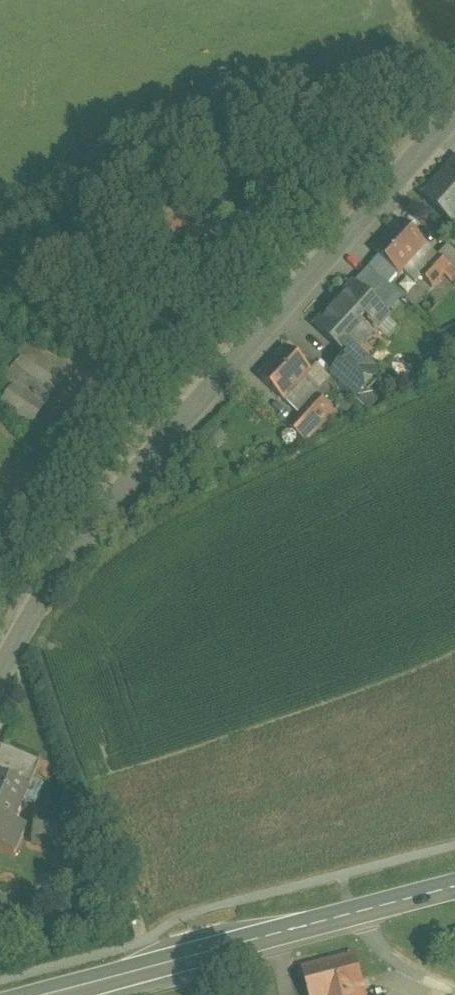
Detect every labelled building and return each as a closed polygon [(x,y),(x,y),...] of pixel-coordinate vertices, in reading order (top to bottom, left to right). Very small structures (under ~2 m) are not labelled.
[(426,197),(454,224),(454,166),(426,197)] [(427,246),(403,224),(375,254),(399,276),(404,271),(427,246)] [(427,246),(404,271),(416,282),(422,276),(421,276),(439,256),(427,246)] [(449,247),(439,257),(454,271),(454,252),(449,247)] [(439,256),(421,276),(422,276),(433,287),(444,274),(454,285),(454,271),(439,257),(439,256)] [(388,317),(355,287),(330,314),(332,316),(321,328),(319,326),(317,327),(351,358),(373,333),(376,335),(379,332),(375,327),(384,317),(387,319),(388,317)] [(312,372),(286,349),(260,378),(285,401),(312,372)] [(359,372),(346,361),(332,377),(355,398),(370,382),(359,372)] [(368,362),(359,372),(370,382),(379,372),(368,362)] [(55,386),(23,365),(9,385),(17,391),(4,409),(28,425),(55,386)] [(318,395),(302,413),(314,425),(330,407),(318,395)] [(314,425),(302,413),(289,427),(306,443),(318,430),(314,425)] [(1,749),(0,751),(0,770),(29,781),(36,764),(1,749)] [(0,770),(0,781),(29,793),(29,794),(34,783),(29,781),(0,770)] [(0,781),(0,851),(15,858),(26,832),(15,828),(29,793),(0,781)] [(78,823),(42,816),(36,845),(71,852),(78,823)] [(304,975),(309,994),(364,994),(365,994),(356,961),(304,975)]
